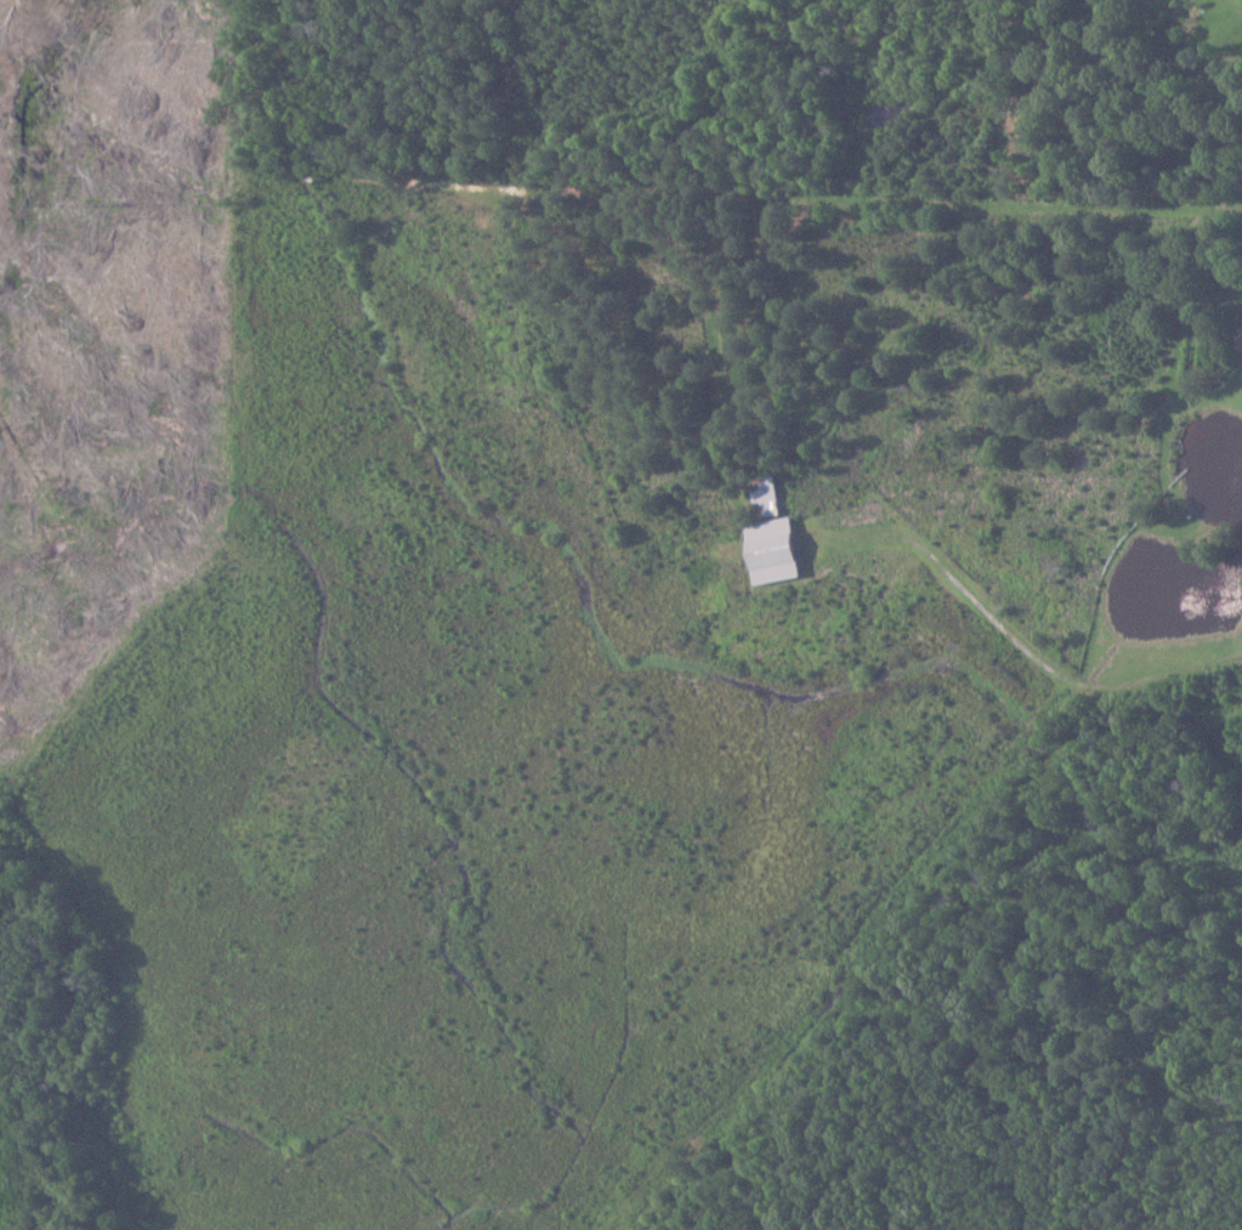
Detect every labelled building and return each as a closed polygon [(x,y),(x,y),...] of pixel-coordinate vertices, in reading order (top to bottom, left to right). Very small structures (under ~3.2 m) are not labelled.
[(785,512),(781,474),(754,477),(758,515),(785,512)] [(763,583),(809,574),(797,514),(752,523),(763,583)]
